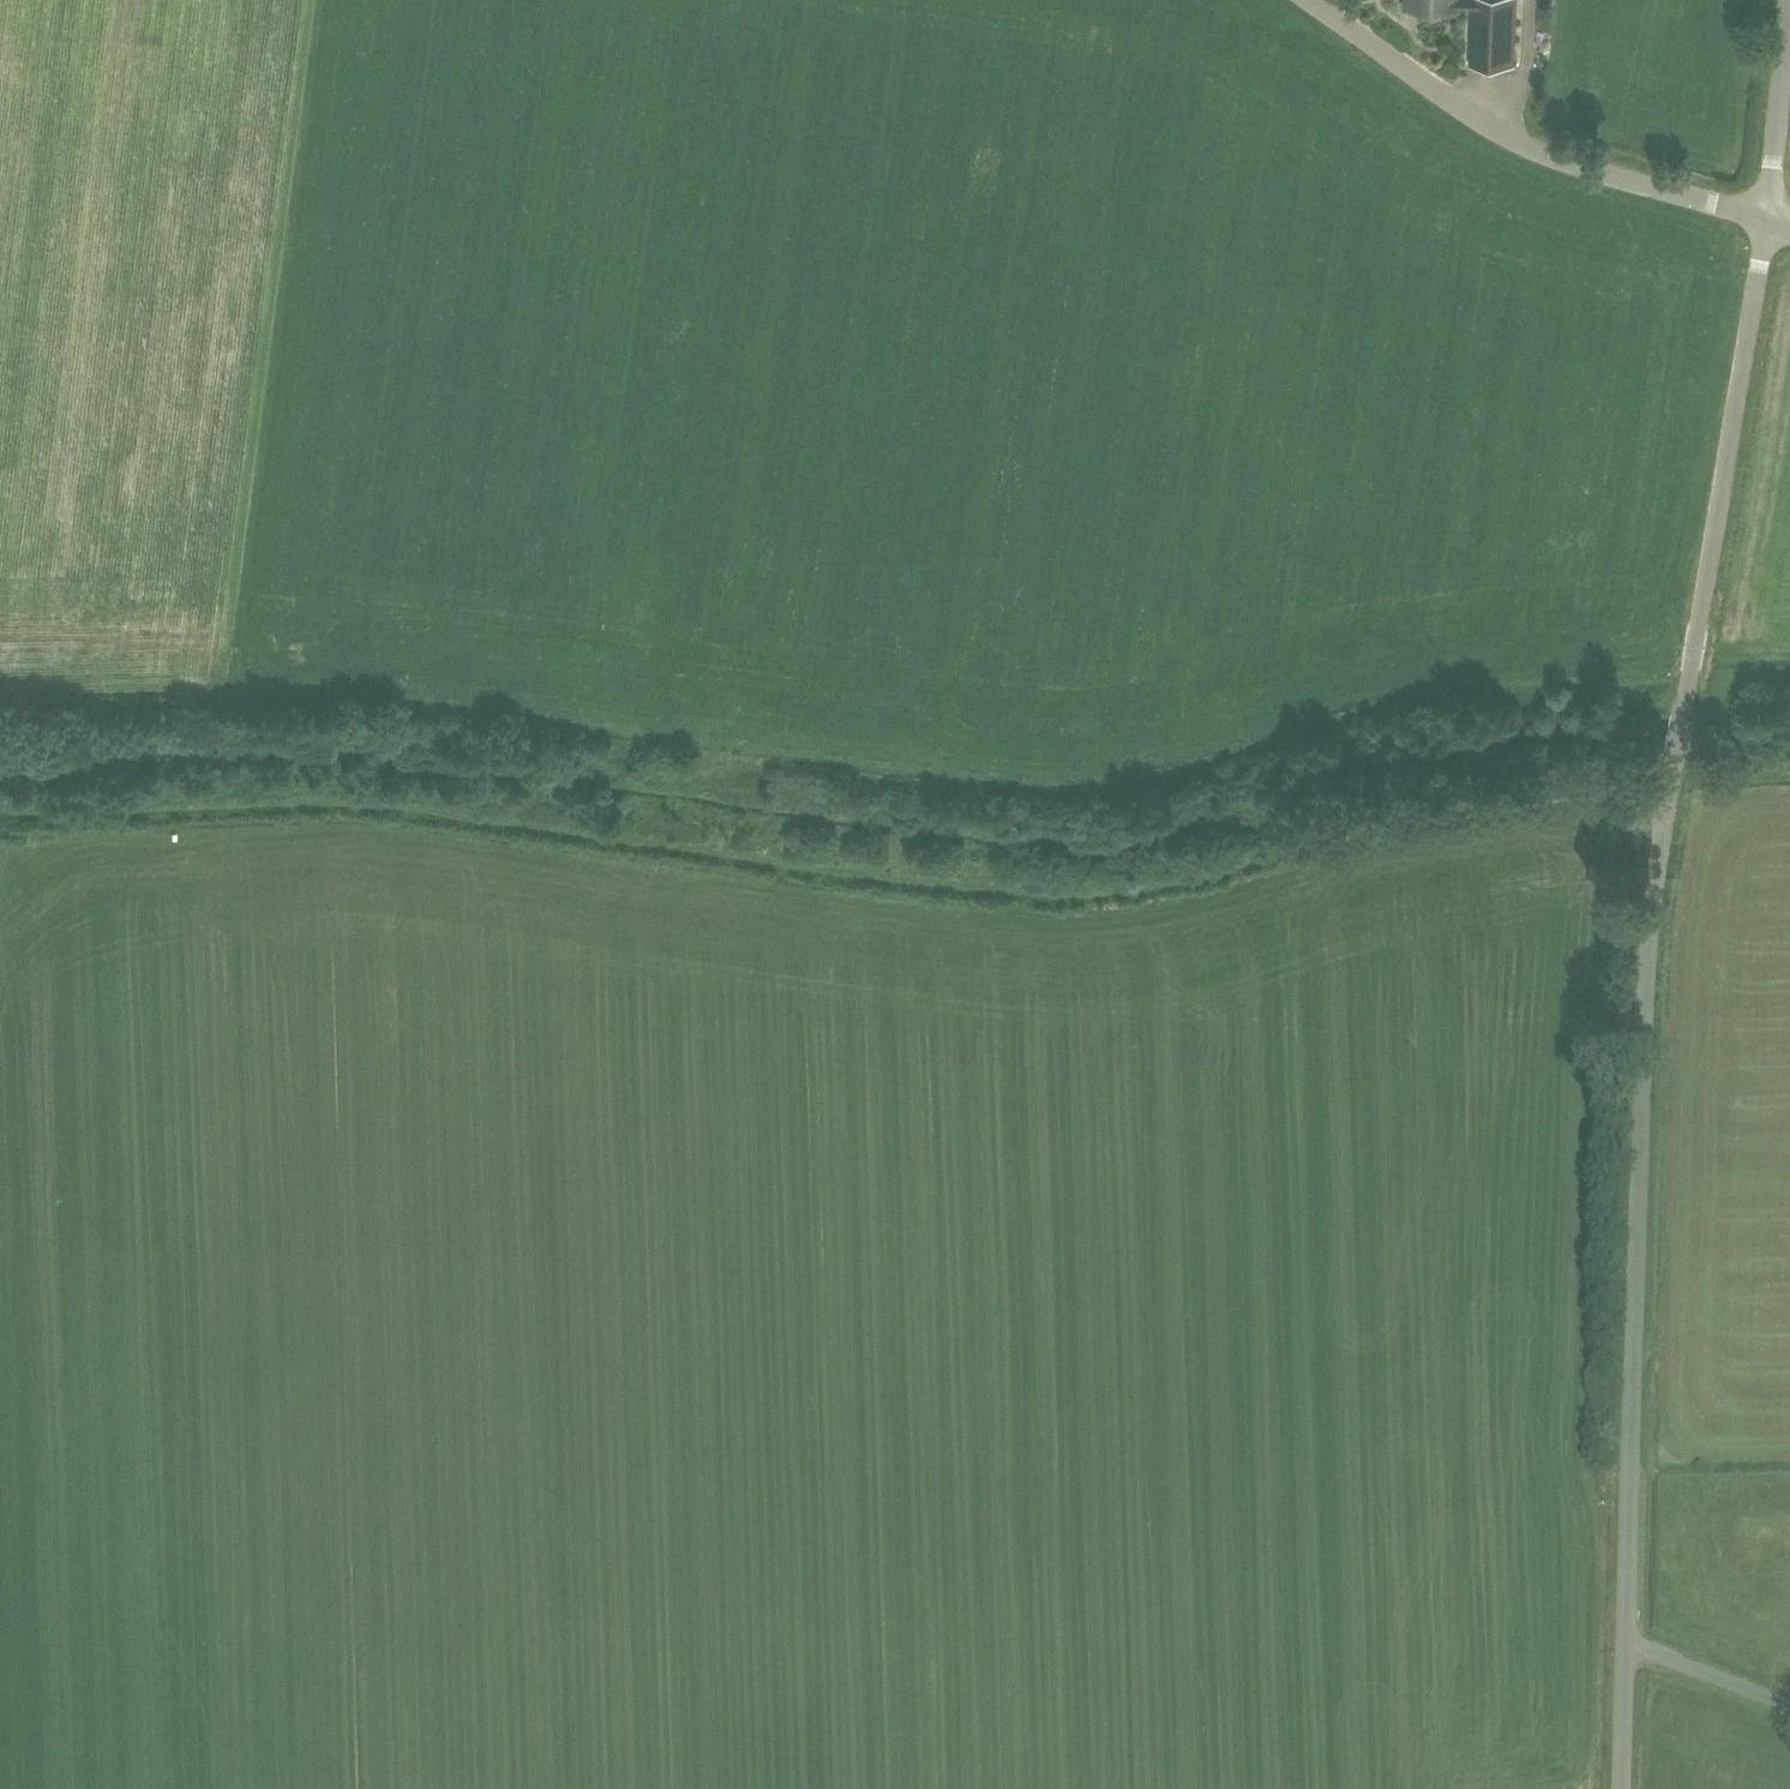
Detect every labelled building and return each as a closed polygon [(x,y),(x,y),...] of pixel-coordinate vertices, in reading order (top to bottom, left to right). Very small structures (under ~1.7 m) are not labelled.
[(1423,6),(1426,13),(1439,13),(1442,7),(1458,8),(1458,7),(1473,7),(1471,63),(1512,64),(1514,0),(1407,0),(1407,6),(1423,6)]
